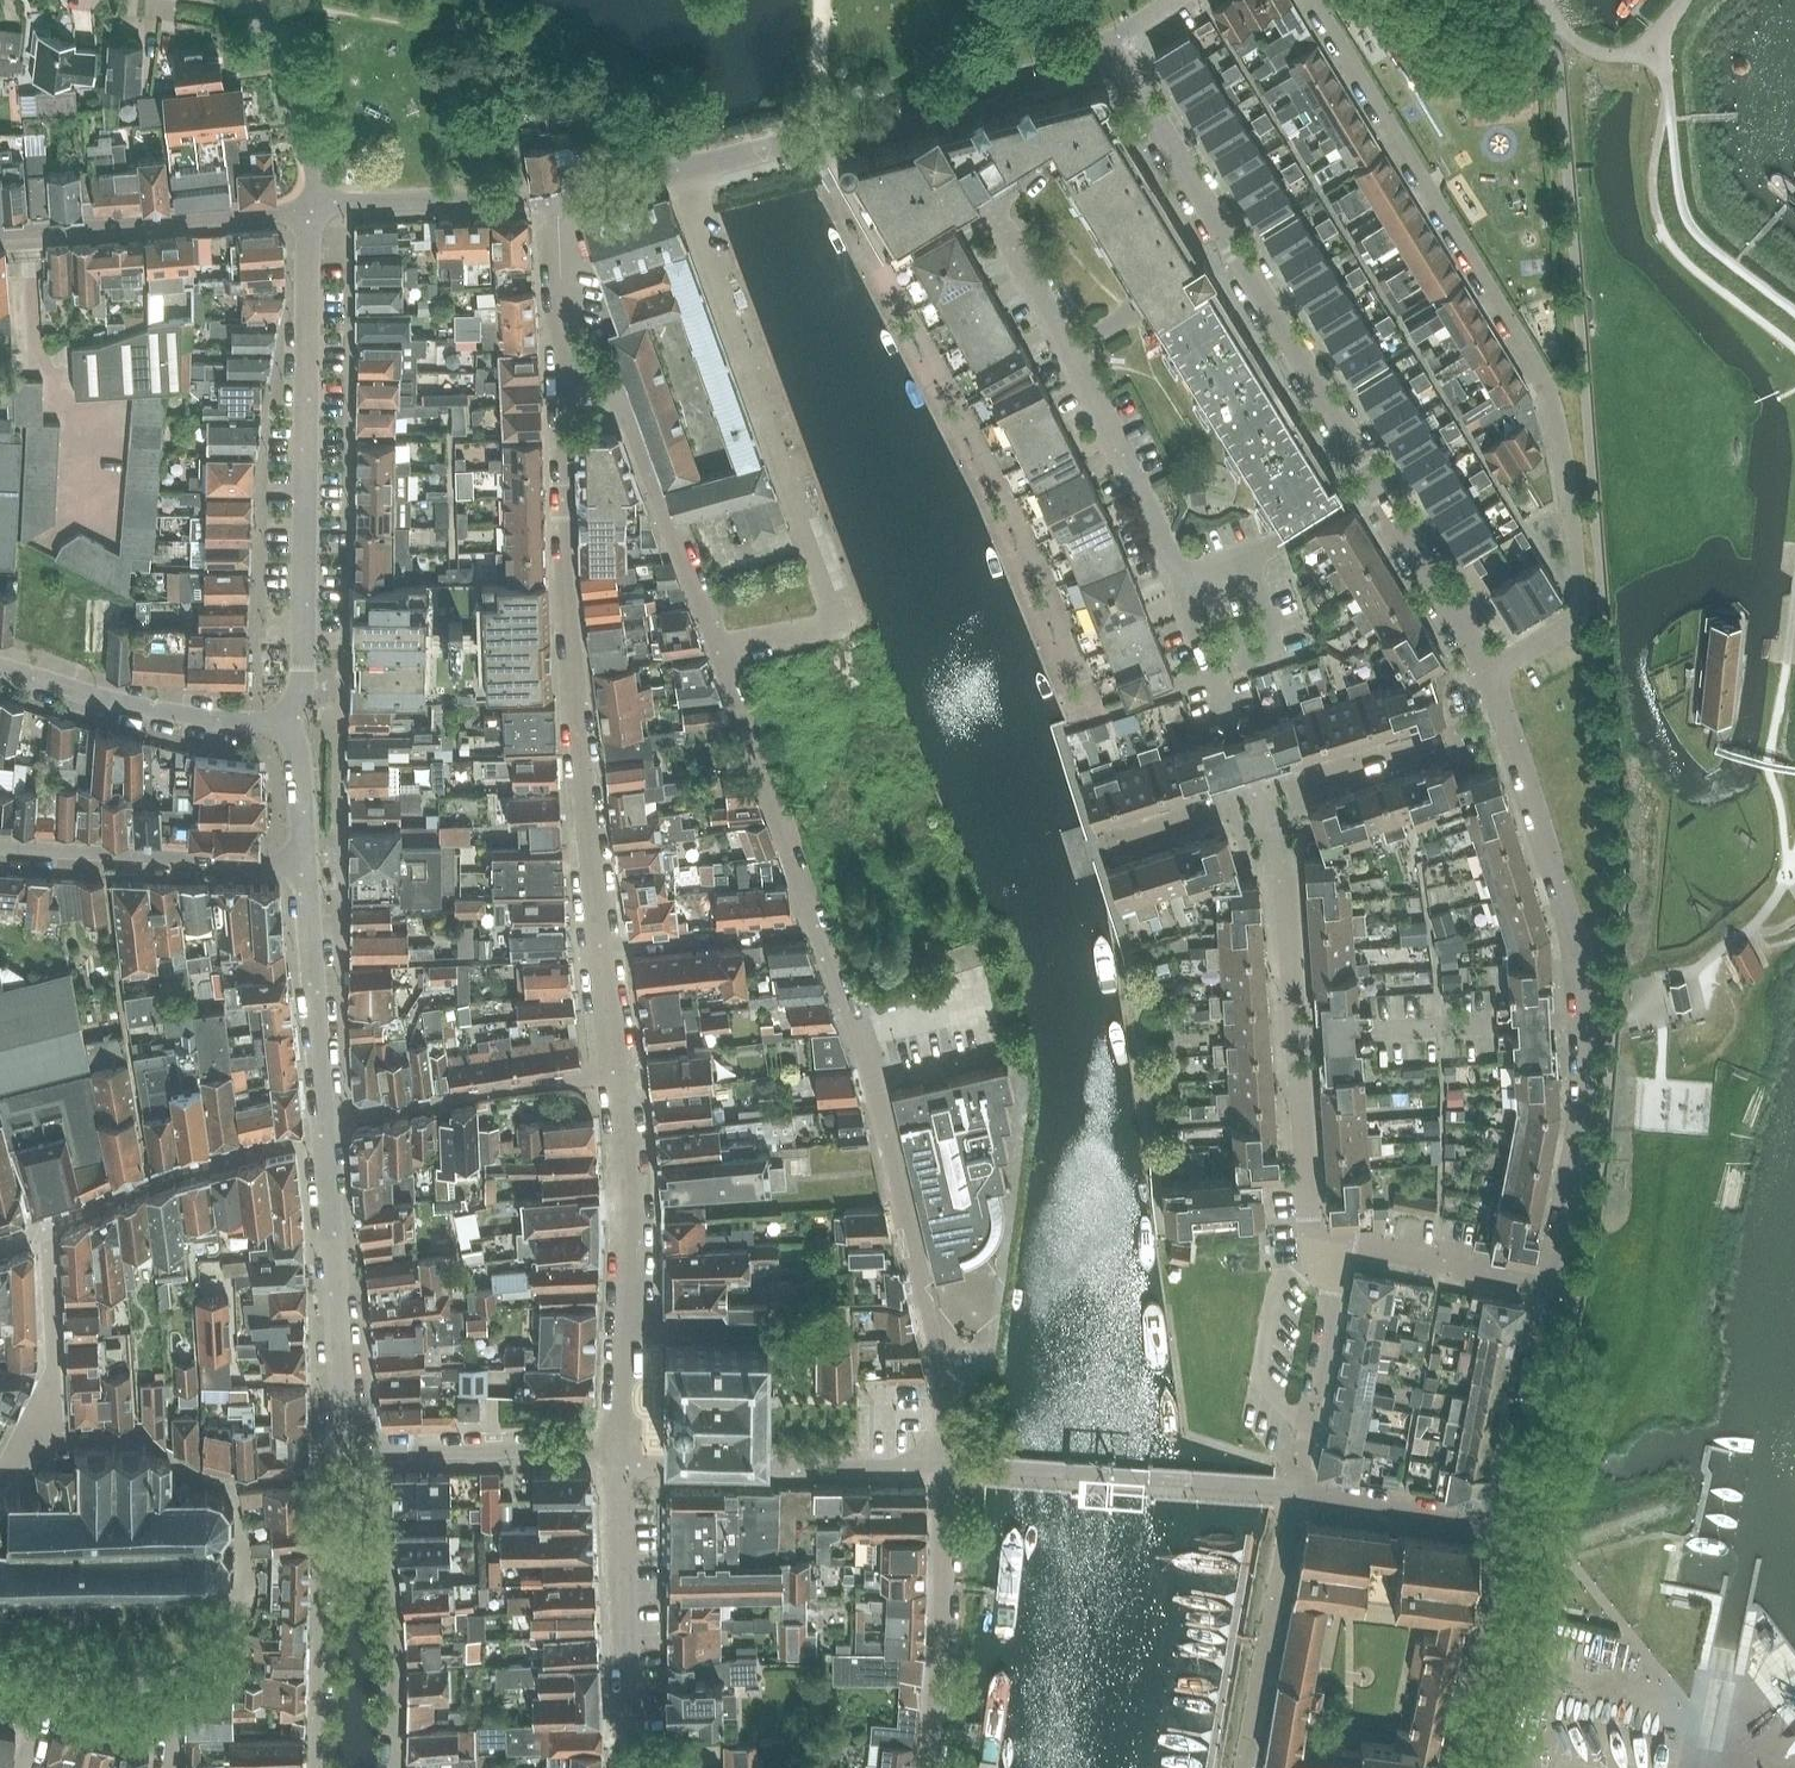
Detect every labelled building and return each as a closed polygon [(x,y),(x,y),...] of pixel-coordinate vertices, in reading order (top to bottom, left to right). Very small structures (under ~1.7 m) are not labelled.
[(1261,41),(1252,26),(1236,0),(1227,0),(1213,9),(1241,53),(1261,41)] [(1271,14),(1263,0),(1236,0),(1252,26),(1271,14)] [(1271,14),(1283,33),(1292,28),(1298,37),(1310,30),(1292,0),(1263,0),(1271,14)] [(1196,27),(1200,34),(1214,25),(1210,18),(1196,27)] [(2,100),(0,72),(12,74),(12,69),(23,70),(24,58),(20,58),(23,30),(0,27),(0,100),(2,100)] [(34,27),(32,51),(36,52),(34,78),(52,80),(51,89),(36,91),(38,111),(77,108),(76,91),(67,90),(65,84),(73,85),(73,79),(95,82),(98,50),(76,47),(76,39),(60,38),(60,34),(50,33),(50,29),(34,27)] [(1188,32),(1162,48),(1155,52),(1171,76),(1203,57),(1188,32)] [(107,84),(102,84),(102,88),(104,103),(120,104),(120,87),(141,88),(144,44),(110,42),(107,84)] [(1269,101),(1279,95),(1301,82),(1331,63),(1318,43),(1297,56),(1288,61),(1294,71),(1282,80),(1263,91),(1269,101)] [(1289,43),(1279,49),(1270,55),(1277,67),(1288,61),(1297,56),(1289,43)] [(175,52),(179,92),(223,87),(219,54),(203,56),(203,49),(175,52)] [(1171,76),(1186,101),(1218,81),(1203,57),(1171,76)] [(1273,69),(1267,59),(1254,67),(1260,77),(1273,69)] [(1222,70),(1226,76),(1240,67),(1236,61),(1222,70)] [(1331,63),(1301,82),(1307,92),(1285,105),(1279,95),(1269,101),(1282,121),(1306,107),(1343,84),(1331,63)] [(1240,67),(1226,76),(1230,83),(1245,75),(1240,67)] [(1201,125),(1233,106),(1218,81),(1186,101),(1201,125)] [(1355,104),(1343,84),(1306,107),(1311,117),(1306,120),(1307,121),(1289,133),(1294,141),(1304,136),(1325,122),(1355,104)] [(223,87),(179,92),(163,94),(163,95),(166,124),(168,142),(176,206),(231,202),(231,197),(224,134),(238,132),(247,131),(242,85),(223,87)] [(1039,145),(1052,167),(1119,126),(1106,104),(1109,100),(1110,95),(1107,91),(1103,88),(1099,88),(1095,89),(1052,99),(1032,105),(1028,99),(1018,105),(1019,108),(986,117),(982,111),(972,117),(973,120),(940,129),(936,122),(916,135),(918,140),(857,157),(855,152),(852,149),(847,148),(843,149),(839,153),(838,157),(839,161),(842,165),(847,166),(852,165),(865,188),(861,191),(870,207),(874,204),(893,236),(953,199),(955,203),(958,201),(959,202),(979,190),(975,183),(1039,145)] [(154,125),(166,124),(163,95),(150,96),(154,122),(154,125)] [(101,96),(93,97),(89,102),(90,107),(102,106),(101,96)] [(154,125),(154,122),(150,96),(138,97),(141,127),(154,125)] [(559,120),(574,117),(572,104),(556,108),(559,120)] [(1319,141),(1325,150),(1337,142),(1368,124),(1355,104),(1325,122),(1332,133),(1319,141)] [(1248,130),(1233,106),(1201,125),(1216,150),(1248,130)] [(520,113),(521,120),(536,117),(534,110),(520,113)] [(1266,110),(1252,119),(1256,126),(1270,117),(1266,110)] [(1270,117),(1256,126),(1260,132),(1274,123),(1270,117)] [(1350,163),(1380,145),(1368,124),(1337,142),(1325,150),(1332,160),(1313,172),(1319,182),(1350,163)] [(567,125),(553,128),(561,183),(586,178),(578,136),(570,138),(567,125)] [(1282,525),(1342,489),(1212,278),(1216,276),(1204,256),(1200,259),(1119,126),(1052,167),(1149,325),(1157,320),(1282,525)] [(89,155),(90,169),(94,199),(95,211),(120,209),(112,142),(110,127),(106,127),(99,127),(101,153),(89,155)] [(561,183),(553,128),(538,131),(540,145),(525,148),(530,185),(531,189),(561,183)] [(1263,155),(1248,130),(1216,150),(1231,175),(1263,155)] [(240,169),(238,132),(224,134),(231,197),(241,196),(241,201),(277,198),(275,168),(274,168),(272,150),(251,152),(252,168),(240,169)] [(1304,136),(1294,141),(1307,161),(1307,162),(1316,157),(1313,150),(1304,136)] [(147,207),(140,166),(128,166),(125,141),(112,142),(120,209),(147,207)] [(24,159),(13,160),(12,148),(0,148),(0,166),(4,217),(28,216),(25,177),(24,159)] [(1343,206),(1398,173),(1385,153),(1354,171),(1361,182),(1337,197),(1343,206)] [(138,157),(140,166),(147,207),(171,205),(166,154),(138,157)] [(49,172),(47,155),(27,156),(32,216),(84,212),(83,200),(94,199),(90,169),(81,170),(49,172)] [(1246,199),(1278,180),(1263,155),(1231,175),(1246,199)] [(1281,167),(1286,175),(1301,166),(1296,158),(1281,167)] [(1304,172),(1301,166),(1286,175),(1290,181),(1304,172)] [(1373,202),(1379,212),(1410,193),(1398,173),(1343,206),(1343,207),(1337,211),(1342,220),(1349,216),(1349,217),(1373,202)] [(1293,204),(1278,180),(1246,199),(1261,224),(1293,204)] [(582,220),(602,278),(688,246),(669,192),(582,220)] [(1423,214),(1410,193),(1379,212),(1386,222),(1362,237),(1362,238),(1356,242),(1362,252),(1368,248),(1392,232),(1423,214)] [(1279,254),(1313,234),(1298,209),(1264,230),(1279,254)] [(1316,223),(1320,230),(1334,221),(1330,214),(1316,223)] [(1423,214),(1392,232),(1368,248),(1362,252),(1367,261),(1398,242),(1404,253),(1435,234),(1423,214)] [(495,219),(496,261),(495,261),(497,291),(513,290),(511,257),(529,257),(528,239),(531,236),(530,223),(526,218),(495,219)] [(452,282),(464,282),(464,244),(464,220),(436,221),(437,238),(437,247),(437,260),(451,260),(452,282)] [(464,220),(464,244),(464,282),(491,281),(489,220),(464,220)] [(356,248),(411,247),(437,247),(437,238),(411,238),(411,235),(399,236),(398,221),(356,222),(356,248)] [(1339,228),(1334,221),(1320,230),(1324,237),(1339,228)] [(902,254),(891,260),(891,261),(904,283),(968,247),(955,224),(910,250),(902,254)] [(232,242),(233,261),(283,258),(282,238),(278,238),(278,229),(227,233),(228,243),(232,242)] [(1328,259),(1313,234),(1279,254),(1294,279),(1328,259)] [(1447,254),(1435,234),(1404,253),(1410,263),(1386,277),(1387,279),(1381,283),(1387,292),(1447,254)] [(148,294),(195,290),(195,282),(185,283),(184,268),(195,267),(193,235),(147,239),(150,271),(151,287),(148,287),(148,294)] [(135,295),(134,279),(146,279),(143,240),(120,242),(123,295),(135,295)] [(120,242),(98,243),(101,281),(112,280),(112,296),(123,295),(120,242)] [(92,312),(94,342),(108,338),(108,322),(106,290),(101,291),(101,281),(98,243),(72,246),(76,298),(92,298),(93,312),(92,312)] [(57,290),(72,288),(69,245),(48,246),(49,258),(50,279),(44,279),(46,306),(57,306),(57,290)] [(709,303),(688,246),(602,278),(621,331),(649,324),(680,313),(709,303)] [(1347,254),(1352,263),(1358,259),(1349,246),(1339,252),(1342,257),(1347,254)] [(968,247),(904,283),(916,306),(981,269),(968,247)] [(1,333),(12,332),(9,308),(8,289),(6,259),(6,250),(0,251),(0,315),(1,333)] [(357,253),(358,280),(404,280),(404,283),(418,283),(418,266),(403,266),(402,253),(357,253)] [(1460,275),(1447,254),(1387,292),(1392,301),(1423,283),(1429,293),(1460,275)] [(205,289),(231,287),(242,286),(282,283),(281,275),(285,275),(283,258),(233,261),(234,275),(233,275),(233,276),(199,278),(199,288),(205,288),(205,289)] [(1343,283),(1328,259),(1294,279),(1309,304),(1343,283)] [(1346,272),(1350,279),(1364,270),(1360,263),(1346,272)] [(981,269),(916,306),(929,328),(993,292),(981,271),(981,270),(981,269)] [(1369,277),(1364,270),(1350,279),(1354,286),(1369,277)] [(404,283),(404,280),(358,280),(358,307),(404,307),(404,283)] [(429,282),(428,297),(438,297),(437,282),(429,282)] [(1434,301),(1440,310),(1428,318),(1428,319),(1410,330),(1416,340),(1434,329),(1477,303),(1464,282),(1434,301)] [(1309,304),(1325,328),(1358,308),(1343,283),(1309,304)] [(774,284),(752,292),(789,395),(811,387),(774,284)] [(242,288),(242,286),(231,287),(231,317),(277,317),(284,288),(242,288)] [(534,289),(513,290),(497,291),(496,291),(497,304),(475,305),(476,313),(478,313),(482,313),(482,319),(536,316),(534,289)] [(993,292),(929,328),(942,350),(1005,314),(993,292)] [(437,312),(438,297),(428,297),(419,296),(418,312),(437,312)] [(702,475),(649,324),(621,331),(610,334),(666,490),(675,519),(729,503),(764,494),(774,491),(775,492),(776,492),(763,459),(709,303),(680,313),(734,466),(702,475)] [(1489,323),(1477,303),(1434,329),(1447,349),(1460,342),(1489,323)] [(1373,333),(1358,308),(1325,328),(1340,353),(1373,333)] [(358,336),(362,336),(411,336),(411,313),(359,312),(358,336)] [(476,313),(467,313),(455,313),(455,332),(479,332),(478,313),(476,313)] [(1376,321),(1380,328),(1394,320),(1390,313),(1376,321)] [(145,321),(144,314),(124,315),(125,321),(126,327),(145,321)] [(1005,314),(942,350),(954,373),(1019,336),(1019,335),(1017,335),(1005,314)] [(484,345),(500,344),(500,345),(538,343),(536,316),(482,319),(483,325),(484,345)] [(210,318),(205,318),(202,318),(201,332),(221,333),(221,331),(233,332),(233,346),(272,347),(276,322),(221,321),(221,317),(210,317),(210,318)] [(94,342),(73,343),(76,394),(134,391),(161,389),(158,319),(149,320),(149,325),(126,333),(108,338),(94,342)] [(1398,326),(1394,320),(1380,328),(1384,335),(1398,326)] [(108,322),(108,338),(126,333),(126,327),(125,321),(108,322)] [(1455,372),(1472,362),(1502,343),(1489,323),(1460,342),(1465,351),(1434,370),(1441,381),(1455,372)] [(41,332),(41,343),(53,343),(53,331),(41,332)] [(1388,357),(1373,333),(1340,353),(1355,378),(1388,357)] [(361,341),(360,353),(356,357),(356,362),(360,366),(360,369),(402,370),(402,353),(427,353),(427,337),(411,336),(362,336),(362,341),(361,341)] [(1019,336),(954,373),(967,396),(986,386),(1033,360),(1019,336)] [(477,347),(476,338),(456,338),(456,347),(477,347)] [(1514,364),(1502,343),(1472,362),(1484,382),(1514,364)] [(1422,350),(1429,361),(1438,355),(1431,345),(1422,350)] [(205,376),(212,377),(216,376),(216,373),(268,373),(272,347),(233,346),(228,346),(228,360),(205,360),(205,361),(193,361),(193,377),(205,378),(205,376)] [(500,377),(540,375),(538,347),(498,349),(500,377)] [(1442,362),(1438,355),(1429,361),(1433,367),(1442,362)] [(1358,383),(1373,408),(1407,388),(1392,363),(1358,383)] [(1466,422),(1477,415),(1487,409),(1501,400),(1525,385),(1527,384),(1514,364),(1484,382),(1491,394),(1461,413),(1466,422)] [(477,365),(477,378),(488,377),(488,368),(485,365),(477,365)] [(1037,367),(970,401),(982,425),(1049,391),(1037,367)] [(1410,377),(1414,384),(1428,375),(1424,368),(1410,377)] [(417,370),(402,370),(360,369),(360,374),(360,385),(355,387),(354,396),(359,399),(359,403),(400,403),(416,402),(417,370)] [(1467,393),(1455,372),(1441,381),(1454,402),(1467,393)] [(21,379),(21,374),(15,375),(15,394),(44,394),(44,379),(39,379),(21,379)] [(540,375),(500,377),(488,377),(477,378),(477,391),(484,391),(486,389),(500,388),(501,405),(541,403),(540,375)] [(1433,382),(1428,375),(1414,384),(1418,391),(1433,382)] [(203,414),(208,414),(256,415),(256,408),(262,408),(261,377),(216,376),(212,377),(212,397),(203,397),(203,414)] [(1532,396),(1525,385),(1501,400),(1507,409),(1509,412),(1513,409),(1522,423),(1501,435),(1519,465),(1542,452),(1533,439),(1542,433),(1532,396)] [(1388,433),(1422,412),(1407,388),(1373,408),(1388,433)] [(165,410),(167,389),(161,389),(134,391),(132,407),(165,410)] [(1049,391),(982,425),(993,448),(1059,415),(1048,393),(1050,393),(1049,391)] [(44,408),(44,394),(15,394),(15,408),(44,408)] [(1501,400),(1487,409),(1491,417),(1492,419),(1507,409),(1501,400)] [(439,402),(416,402),(400,403),(359,403),(359,413),(354,415),(353,424),(359,427),(359,429),(396,430),(397,414),(439,414),(439,402)] [(543,431),(541,403),(501,405),(503,433),(543,431)] [(164,426),(165,410),(132,407),(131,424),(164,426)] [(28,421),(28,422),(44,422),(44,408),(15,408),(16,420),(28,421)] [(474,421),(481,421),(483,418),(483,408),(473,408),(474,421)] [(1491,417),(1487,409),(1477,415),(1483,424),(1492,419),(1491,417)] [(1437,437),(1422,412),(1388,433),(1403,457),(1437,437)] [(260,415),(256,415),(208,414),(207,447),(210,447),(251,447),(258,447),(262,415),(260,415)] [(1059,415),(993,448),(1005,471),(1070,438),(1059,415)] [(11,438),(12,417),(0,416),(0,437),(11,438)] [(1440,426),(1444,433),(1458,424),(1454,417),(1440,426)] [(61,423),(44,422),(28,422),(27,438),(60,440),(61,423)] [(163,442),(164,426),(131,424),(130,440),(163,442)] [(1448,440),(1463,431),(1458,424),(1444,433),(1448,440)] [(1499,478),(1519,465),(1501,435),(1493,441),(1485,428),(1474,435),(1482,447),(1481,448),(1499,478)] [(641,493),(621,433),(577,434),(578,511),(627,510),(646,509),(641,493)] [(1403,457),(1418,482),(1452,461),(1437,437),(1403,457)] [(60,456),(60,440),(27,438),(26,454),(60,456)] [(1070,438),(1005,471),(1016,494),(1083,460),(1082,459),(1081,460),(1070,438)] [(23,440),(0,439),(0,453),(22,454),(23,440)] [(543,466),(543,439),(503,440),(504,457),(489,457),(490,468),(504,468),(504,467),(543,466)] [(130,440),(128,456),(162,459),(163,442),(130,440)] [(396,458),(396,442),(358,441),(358,469),(396,469),(396,470),(409,470),(411,470),(411,459),(396,458)] [(251,447),(210,447),(210,453),(207,453),(208,456),(202,456),(202,474),(191,474),(190,484),(207,484),(207,485),(252,485),(253,454),(251,454),(251,447)] [(22,454),(0,453),(0,467),(21,468),(22,454)] [(60,456),(26,454),(25,470),(59,472),(60,456)] [(128,456),(127,472),(160,475),(162,459),(128,456)] [(456,456),(456,469),(467,469),(466,459),(463,456),(456,456)] [(1083,460),(1016,494),(1028,517),(1095,483),(1083,460)] [(431,461),(431,470),(448,470),(448,461),(431,461)] [(1467,486),(1452,461),(1418,482),(1433,507),(1467,486)] [(543,466),(504,467),(504,468),(504,495),(544,494),(543,466)] [(1488,473),(1484,466),(1469,475),(1474,482),(1488,473)] [(21,468),(0,467),(0,481),(21,482),(21,468)] [(358,496),(396,497),(409,497),(409,470),(396,470),(396,469),(358,469),(358,496)] [(467,478),(467,469),(456,469),(457,482),(464,482),(467,478)] [(58,488),(59,472),(25,470),(25,487),(58,488)] [(127,472),(126,488),(159,491),(160,475),(127,472)] [(1492,480),(1488,473),(1474,482),(1478,489),(1492,480)] [(20,496),(21,482),(0,481),(0,495),(20,496)] [(1095,483),(1028,517),(1039,540),(1106,506),(1095,483)] [(1482,511),(1472,494),(1467,486),(1433,507),(1448,531),(1482,511)] [(25,487),(24,503),(57,504),(58,488),(25,487)] [(126,488),(124,504),(158,507),(159,491),(126,488)] [(180,501),(180,502),(185,513),(206,514),(251,514),(252,489),(207,490),(207,501),(180,501)] [(504,495),(505,522),(545,521),(544,494),(504,495)] [(776,528),(764,494),(729,503),(740,533),(752,529),(755,536),(776,528)] [(19,510),(20,496),(0,495),(0,509),(19,510)] [(411,497),(409,497),(396,497),(358,496),(358,524),(404,525),(411,525),(411,497)] [(23,540),(56,521),(57,521),(57,504),(24,503),(23,540)] [(156,523),(158,507),(124,504),(123,521),(156,523)] [(1106,506),(1039,540),(1049,560),(1117,532),(1105,508),(1107,507),(1106,506)] [(0,509),(0,523),(18,524),(19,510),(0,509)] [(1324,541),(1331,553),(1367,530),(1354,509),(1307,539),(1312,548),(1324,541)] [(468,523),(468,513),(465,510),(457,510),(458,524),(468,523)] [(629,537),(627,510),(578,511),(579,538),(579,539),(629,537)] [(1497,535),(1482,511),(1448,531),(1464,556),(1497,535)] [(449,525),(449,513),(437,513),(437,525),(449,525)] [(184,538),(192,538),(206,539),(250,539),(251,514),(206,514),(206,527),(184,527),(184,538)] [(1504,531),(1518,522),(1514,516),(1500,524),(1504,531)] [(155,538),(156,523),(123,521),(122,537),(155,538)] [(505,522),(505,550),(545,549),(545,521),(505,522)] [(18,524),(0,523),(0,537),(18,538),(18,524)] [(469,532),(468,523),(458,524),(458,536),(465,536),(469,532)] [(357,551),(395,551),(404,552),(404,525),(358,524),(357,551)] [(641,526),(641,536),(655,535),(652,525),(641,526)] [(437,538),(449,538),(449,526),(437,526),(437,538)] [(1524,547),(1531,543),(1522,529),(1515,533),(1524,547)] [(1333,581),(1380,552),(1367,530),(1331,553),(1338,565),(1327,572),(1333,581)] [(79,532),(63,543),(56,556),(80,568),(94,539),(79,532)] [(1117,532),(1049,560),(1050,561),(1058,582),(1127,555),(1127,554),(1126,554),(1117,532)] [(641,546),(657,545),(659,545),(655,535),(641,536),(641,546)] [(17,552),(18,538),(0,537),(0,551),(17,552)] [(122,537),(121,553),(133,554),(154,555),(155,538),(122,537)] [(629,537),(579,539),(580,565),(630,562),(629,537)] [(191,564),(205,564),(249,563),(250,539),(206,539),(192,538),(191,564)] [(80,568),(103,580),(107,545),(94,539),(80,568)] [(1497,544),(1503,554),(1511,549),(1505,539),(1497,544)] [(121,553),(107,545),(103,580),(130,593),(133,554),(121,553)] [(546,576),(545,549),(505,550),(506,563),(507,563),(507,577),(546,576)] [(0,551),(0,566),(16,567),(17,552),(0,551)] [(404,552),(395,551),(357,551),(357,579),(410,580),(410,560),(404,560),(404,552)] [(1393,572),(1380,552),(1333,581),(1338,590),(1349,583),(1356,594),(1393,572)] [(1127,555),(1058,582),(1068,607),(1137,579),(1127,555)] [(1481,573),(1487,569),(1479,555),(1472,559),(1481,573)] [(1541,559),(1516,575),(1536,607),(1561,592),(1541,559)] [(681,585),(673,561),(656,562),(659,587),(670,586),(681,585)] [(638,562),(580,570),(584,595),(619,591),(617,579),(640,577),(638,562)] [(459,565),(459,566),(459,579),(469,578),(469,568),(466,565),(459,565)] [(459,579),(459,566),(447,567),(447,571),(439,572),(439,579),(459,579)] [(179,582),(179,598),(200,597),(205,595),(249,595),(250,569),(205,570),(170,570),(170,582),(179,582)] [(141,587),(160,586),(160,570),(141,570),(141,587)] [(1356,594),(1364,607),(1352,614),(1358,623),(1406,593),(1393,572),(1356,594)] [(1510,622),(1536,607),(1516,575),(1491,590),(1510,622)] [(546,579),(482,581),(487,692),(550,689),(549,662),(551,662),(549,606),(547,606),(546,579)] [(1137,579),(1068,607),(1077,631),(1146,603),(1137,579)] [(353,604),(353,629),(354,629),(354,652),(355,652),(354,674),(352,674),(351,699),(425,701),(425,700),(431,582),(355,581),(355,604),(353,604)] [(0,590),(0,633),(15,636),(18,591),(0,590)] [(621,601),(619,591),(584,595),(587,619),(624,614),(647,611),(645,598),(621,601)] [(1375,624),(1382,636),(1418,614),(1406,593),(1358,623),(1363,631),(1375,624)] [(136,610),(135,625),(135,626),(152,626),(151,598),(137,599),(136,610)] [(182,626),(199,626),(248,627),(249,602),(199,602),(199,617),(182,617),(182,626)] [(1146,603),(1077,631),(1087,655),(1155,628),(1146,605),(1147,605),(1146,603)] [(662,625),(658,626),(660,639),(651,640),(654,656),(662,654),(704,647),(688,607),(660,611),(662,625)] [(590,643),(633,638),(647,636),(645,623),(625,626),(624,614),(587,619),(590,643)] [(1382,636),(1408,679),(1430,665),(1445,657),(1425,625),(1418,614),(1382,636)] [(449,617),(448,654),(462,654),(463,618),(449,617)] [(1741,621),(1710,618),(1700,714),(1731,717),(1741,621)] [(134,644),(135,626),(135,625),(109,624),(108,673),(132,677),(134,644)] [(189,646),(189,656),(188,681),(245,684),(248,627),(199,626),(182,626),(152,626),(135,626),(134,644),(161,645),(189,646)] [(1155,628),(1087,655),(1096,678),(1164,651),(1155,628)] [(630,656),(634,655),(650,653),(647,636),(633,638),(590,643),(594,668),(631,664),(630,656)] [(160,679),(161,645),(134,644),(132,677),(160,679)] [(188,681),(189,656),(189,646),(161,645),(160,679),(188,682),(188,681)] [(1164,651),(1096,678),(1105,701),(1126,695),(1174,676),(1164,651)] [(672,663),(675,684),(665,685),(668,703),(685,700),(721,695),(715,677),(708,657),(672,663)] [(594,668),(598,702),(654,695),(652,682),(642,683),(640,665),(641,665),(640,663),(631,664),(594,668)] [(1409,680),(1384,688),(1397,728),(1446,713),(1430,665),(1408,679),(1409,680)] [(1374,735),(1397,728),(1384,688),(1383,686),(1371,690),(1367,678),(1357,681),(1374,735)] [(1351,697),(1342,699),(1337,701),(1338,702),(1351,743),(1374,735),(1357,681),(1347,685),(1351,697)] [(1320,693),(1311,696),(1328,750),(1351,743),(1338,702),(1325,706),(1320,693)] [(555,695),(503,697),(503,714),(485,714),(486,737),(504,736),(504,753),(557,751),(555,695)] [(645,711),(656,710),(654,695),(598,702),(602,736),(649,730),(649,728),(647,729),(645,711)] [(1305,711),(1291,715),(1305,757),(1328,750),(1311,696),(1301,699),(1305,711)] [(682,705),(685,726),(729,720),(723,698),(682,705)] [(0,722),(0,744),(16,749),(25,706),(4,700),(0,722)] [(403,716),(391,716),(391,701),(350,700),(349,726),(391,728),(402,728),(403,716)] [(41,746),(41,766),(58,766),(72,766),(75,722),(49,714),(49,715),(50,715),(48,747),(41,746)] [(1236,740),(1234,741),(1225,743),(1230,758),(1250,752),(1255,767),(1264,764),(1266,769),(1284,764),(1292,761),(1305,757),(1291,715),(1254,728),(1249,715),(1240,717),(1238,722),(1240,729),(1244,731),(1246,737),(1236,740)] [(1255,767),(1250,752),(1230,758),(1225,743),(1223,737),(1226,733),(1223,726),(1218,723),(1209,726),(1213,740),(1178,751),(1191,793),(1202,790),(1228,781),(1226,776),(1248,769),(1255,767)] [(79,751),(78,766),(79,766),(79,771),(94,771),(97,728),(88,726),(87,751),(79,751)] [(414,726),(413,726),(413,747),(454,747),(454,726),(414,726)] [(651,732),(651,731),(603,738),(608,788),(664,781),(662,761),(654,762),(653,747),(677,744),(676,739),(686,737),(686,727),(675,729),(651,732)] [(94,771),(93,783),(143,783),(153,795),(153,742),(97,728),(94,771)] [(412,748),(412,747),(412,734),(349,733),(349,758),(389,758),(389,748),(412,748)] [(1165,801),(1191,793),(1178,751),(1162,756),(1158,744),(1148,747),(1165,801)] [(1142,762),(1128,766),(1142,809),(1165,801),(1148,747),(1138,750),(1142,762)] [(186,766),(176,766),(176,783),(184,783),(184,789),(259,789),(261,789),(260,762),(210,755),(199,754),(196,754),(187,752),(186,766)] [(513,784),(560,784),(558,757),(512,757),(474,759),(475,775),(512,774),(513,784)] [(389,790),(389,758),(349,758),(350,790),(389,790)] [(1111,759),(1101,762),(1118,816),(1142,809),(1128,766),(1115,771),(1111,759)] [(16,793),(14,829),(36,831),(38,790),(26,789),(28,762),(16,761),(14,788),(16,789),(16,793)] [(1465,802),(1457,778),(1452,761),(1404,776),(1417,818),(1438,811),(1437,811),(1462,803),(1465,802)] [(1118,816),(1101,762),(1092,765),(1095,777),(1081,781),(1094,823),(1118,816)] [(1497,765),(1457,778),(1465,802),(1462,803),(1470,827),(1512,814),(1507,800),(1508,800),(1497,765)] [(57,782),(55,832),(76,833),(77,790),(78,786),(78,771),(79,771),(79,766),(78,766),(72,766),(58,766),(57,782)] [(725,780),(711,782),(714,806),(727,805),(759,802),(747,771),(724,773),(725,780)] [(1403,822),(1417,818),(1404,776),(1380,783),(1397,837),(1407,834),(1403,822)] [(445,777),(433,777),(433,787),(439,788),(440,788),(440,792),(446,792),(445,781),(445,777)] [(680,779),(664,781),(608,788),(609,788),(612,819),(612,820),(647,814),(646,799),(666,796),(665,793),(682,791),(680,779)] [(38,790),(36,831),(55,832),(57,782),(38,781),(38,789),(38,790)] [(1380,783),(1357,791),(1370,833),(1383,829),(1387,841),(1397,837),(1380,783)] [(77,790),(76,833),(103,835),(103,798),(103,786),(78,786),(77,790)] [(183,807),(163,807),(163,809),(163,841),(189,843),(213,846),(213,845),(260,848),(259,823),(274,823),(273,788),(261,789),(259,789),(184,789),(183,807)] [(351,798),(351,820),(402,822),(401,808),(421,808),(421,791),(396,791),(396,799),(351,798)] [(1350,839),(1370,833),(1357,791),(1344,794),(1309,805),(1321,839),(1310,842),(1310,852),(1325,851),(1348,849),(1347,840),(1349,838),(1350,839)] [(14,829),(15,793),(0,793),(0,829),(14,829)] [(518,825),(519,844),(531,844),(561,842),(559,821),(561,821),(559,793),(508,796),(510,825),(518,825)] [(153,797),(103,797),(103,835),(129,838),(135,839),(163,840),(163,841),(163,809),(153,797)] [(751,820),(752,825),(752,826),(766,822),(759,802),(727,805),(729,823),(751,820)] [(696,835),(706,833),(705,826),(695,824),(681,826),(679,810),(647,814),(612,820),(616,846),(662,840),(696,835)] [(1471,828),(1478,850),(1519,837),(1512,814),(1470,827),(1470,828),(1471,828)] [(752,826),(752,825),(737,827),(747,855),(778,850),(766,822),(752,826)] [(470,841),(471,824),(440,824),(440,841),(470,841)] [(442,898),(442,844),(439,844),(402,844),(402,826),(351,825),(351,872),(352,872),(352,891),(352,898),(400,898),(442,898)] [(439,825),(402,826),(402,844),(439,844),(439,825)] [(1226,832),(1191,843),(1179,846),(1192,888),(1215,881),(1241,879),(1226,832)] [(1526,860),(1519,837),(1478,850),(1485,873),(1526,860)] [(662,840),(616,846),(621,871),(620,871),(620,872),(665,865),(674,865),(679,864),(677,839),(662,840)] [(455,857),(455,844),(443,844),(443,856),(455,857)] [(531,844),(519,844),(492,845),(493,893),(565,892),(562,845),(531,846),(531,844)] [(1196,900),(1192,888),(1179,846),(1156,854),(1169,896),(1182,892),(1186,904),(1196,900)] [(1350,876),(1348,849),(1325,851),(1310,852),(1304,852),(1307,889),(1308,889),(1309,902),(1352,899),(1350,878),(1350,876)] [(1156,854),(1132,861),(1149,915),(1159,912),(1156,900),(1169,896),(1156,854)] [(455,857),(443,856),(443,868),(455,868),(455,857)] [(717,925),(743,923),(739,887),(729,888),(728,872),(724,872),(723,859),(713,861),(714,881),(715,881),(717,925)] [(788,882),(787,882),(774,884),(771,860),(760,861),(762,884),(765,920),(793,918),(788,882)] [(1485,873),(1493,896),(1534,883),(1526,860),(1485,873)] [(702,882),(714,881),(713,861),(700,863),(702,882)] [(743,923),(765,920),(762,884),(750,886),(748,861),(737,862),(739,887),(743,923)] [(1140,918),(1149,915),(1132,861),(1108,869),(1121,910),(1136,905),(1140,918)] [(675,880),(676,880),(674,865),(665,865),(620,872),(625,901),(669,894),(676,893),(675,880)] [(455,868),(443,868),(443,879),(455,880),(455,868)] [(1434,872),(1417,875),(1419,888),(1437,885),(1434,872)] [(24,901),(27,876),(0,874),(0,899),(24,901)] [(24,901),(22,917),(50,919),(62,920),(62,917),(60,901),(53,901),(55,878),(27,876),(24,901)] [(1258,877),(1241,879),(1215,881),(1217,909),(1216,909),(1218,931),(1261,928),(1260,904),(1258,877)] [(57,879),(60,901),(62,917),(74,918),(84,917),(78,880),(57,879)] [(455,880),(443,879),(443,891),(455,891),(455,880)] [(84,917),(107,919),(109,919),(104,881),(78,880),(84,917)] [(152,882),(114,882),(123,970),(159,966),(157,947),(152,882)] [(178,883),(152,882),(157,947),(176,946),(176,950),(173,950),(175,965),(188,963),(187,955),(183,927),(178,883)] [(183,927),(213,923),(208,883),(178,883),(183,927)] [(250,884),(249,884),(213,883),(220,940),(221,951),(238,950),(252,949),(250,884)] [(1493,896),(1500,920),(1541,907),(1534,883),(1493,896)] [(281,884),(250,884),(252,949),(285,946),(281,884)] [(671,914),(669,894),(625,901),(630,934),(657,931),(673,929),(672,914),(671,914)] [(400,909),(400,898),(352,898),(351,925),(408,925),(408,910),(400,909)] [(486,898),(455,898),(455,914),(481,914),(486,910),(486,898)] [(495,923),(523,924),(567,923),(565,898),(496,900),(495,923)] [(1353,913),(1352,899),(1309,902),(1310,926),(1366,922),(1365,912),(1353,913)] [(1549,932),(1541,907),(1500,920),(1507,940),(1549,932)] [(1457,928),(1452,910),(1431,916),(1437,934),(1457,928)] [(1413,922),(1409,922),(1411,943),(1428,941),(1427,921),(1425,921),(1413,922)] [(1354,933),(1367,933),(1366,922),(1310,926),(1312,950),(1355,947),(1354,933)] [(568,951),(567,923),(511,924),(513,953),(568,951)] [(408,925),(351,925),(350,956),(409,956),(409,955),(434,955),(434,945),(409,945),(409,925),(408,925)] [(473,925),(458,925),(458,955),(474,954),(473,925)] [(1207,946),(1207,956),(1263,952),(1261,928),(1218,931),(1219,945),(1207,946)] [(1552,959),(1551,937),(1549,932),(1507,940),(1508,961),(1552,959)] [(189,970),(213,967),(210,952),(218,952),(216,936),(205,938),(207,952),(187,955),(188,963),(189,970)] [(953,972),(989,959),(982,937),(945,949),(953,972)] [(489,939),(480,939),(481,955),(490,954),(489,939)] [(771,972),(816,968),(806,939),(767,944),(771,972)] [(1744,979),(1765,967),(1749,940),(1728,951),(1744,979)] [(756,945),(743,946),(745,961),(757,960),(756,945)] [(285,946),(252,949),(238,950),(238,954),(222,956),(223,968),(225,979),(235,978),(287,972),(285,946)] [(639,989),(682,984),(696,982),(698,994),(748,989),(745,961),(743,946),(634,957),(639,989)] [(1312,950),(1314,976),(1356,973),(1370,972),(1369,961),(1356,962),(1355,947),(1312,950)] [(1442,952),(1443,966),(1459,965),(1458,951),(1442,952)] [(1263,952),(1207,956),(1208,967),(1220,966),(1221,979),(1265,976),(1263,952)] [(574,993),(573,992),(572,992),(569,959),(523,961),(524,964),(517,965),(519,995),(574,993)] [(1512,1034),(1531,1033),(1530,1012),(1548,1010),(1548,1001),(1552,1000),(1552,1001),(1553,1001),(1552,973),(1553,973),(1552,959),(1508,961),(1507,962),(1508,984),(1509,984),(1510,1003),(1496,1004),(1497,1017),(1508,1016),(1511,1013),(1512,1024),(1512,1034)] [(1157,963),(1155,964),(1158,976),(1172,973),(1168,960),(1157,963)] [(431,980),(458,979),(457,962),(431,963),(431,980)] [(469,962),(457,962),(458,979),(458,1001),(470,1000),(469,962)] [(378,1014),(399,1012),(397,985),(393,986),(392,964),(350,966),(350,967),(349,1009),(349,1012),(377,1009),(378,1014)] [(87,1040),(82,1016),(81,1016),(72,969),(4,986),(0,966),(0,1108),(18,1177),(19,1183),(22,1182),(26,1202),(31,1200),(33,1204),(84,1194),(113,1180),(93,1067),(87,1040)] [(226,988),(225,979),(223,968),(208,970),(210,990),(226,988)] [(1444,972),(1445,987),(1464,986),(1463,971),(1444,972)] [(287,972),(235,978),(225,979),(226,988),(227,1000),(243,998),(289,993),(287,972)] [(778,991),(755,995),(749,996),(750,1008),(789,1000),(827,996),(818,972),(777,976),(778,991)] [(1323,1034),(1324,1046),(1340,1045),(1338,1024),(1354,1023),(1360,1022),(1364,1025),(1370,1025),(1374,1021),(1373,1012),(1359,1013),(1356,973),(1314,976),(1317,1016),(1322,1016),(1323,1034)] [(1267,1000),(1265,976),(1221,979),(1222,993),(1210,994),(1211,1004),(1267,1000)] [(1670,983),(1676,1008),(1692,1005),(1686,979),(1670,983)] [(684,1003),(682,984),(639,989),(642,1020),(699,1013),(698,1002),(684,1003)] [(166,1018),(165,1014),(161,989),(125,995),(130,1023),(166,1018)] [(243,999),(248,998),(252,1032),(255,1032),(293,1027),(289,993),(243,998),(243,999)] [(576,1013),(574,993),(519,995),(503,996),(504,1005),(517,1004),(518,1018),(576,1013)] [(837,1025),(827,996),(789,1000),(792,1029),(837,1025)] [(1268,1025),(1267,1000),(1211,1004),(1211,1015),(1224,1014),(1225,1028),(1268,1025)] [(472,1023),(469,1002),(458,1003),(460,1024),(472,1023)] [(441,1005),(422,1008),(427,1042),(434,1089),(451,1086),(448,1054),(445,1037),(443,1025),(441,1005)] [(349,1012),(351,1042),(375,1039),(389,1038),(407,1036),(405,1017),(399,1012),(378,1014),(377,1009),(349,1012)] [(688,1039),(686,1027),(701,1026),(702,1031),(732,1027),(729,1010),(699,1013),(642,1020),(647,1052),(648,1056),(711,1048),(710,1037),(688,1039)] [(1554,1041),(1555,1041),(1550,1042),(1549,1023),(1548,1010),(1530,1012),(1531,1033),(1512,1034),(1508,1031),(1499,1032),(1499,1045),(1512,1044),(1514,1063),(1513,1063),(1514,1086),(1515,1086),(1558,1083),(1557,1068),(1558,1068),(1556,1041),(1554,1041)] [(179,1153),(210,1146),(196,1017),(195,1011),(165,1014),(166,1018),(167,1034),(182,1032),(183,1047),(134,1055),(144,1114),(152,1163),(179,1153)] [(206,1016),(196,1017),(210,1146),(239,1139),(231,1068),(230,1061),(216,1063),(213,1044),(208,1044),(206,1016)] [(774,1022),(761,1023),(764,1041),(784,1038),(783,1030),(775,1031),(774,1022)] [(455,1023),(443,1025),(445,1037),(457,1035),(455,1023)] [(1364,1040),(1361,1044),(1355,1044),(1354,1033),(1354,1023),(1338,1024),(1340,1045),(1324,1046),(1325,1055),(1319,1056),(1321,1083),(1322,1096),(1366,1093),(1364,1072),(1362,1053),(1376,1052),(1375,1043),(1371,1040),(1364,1040)] [(1213,1043),(1214,1053),(1270,1049),(1268,1025),(1225,1028),(1226,1042),(1213,1043)] [(240,1067),(245,1067),(259,1065),(260,1072),(262,1072),(272,1071),(298,1068),(293,1027),(255,1032),(257,1052),(231,1055),(231,1061),(230,1061),(231,1068),(240,1067)] [(850,1062),(839,1031),(812,1034),(815,1065),(850,1062)] [(87,1040),(93,1067),(113,1180),(145,1167),(135,1112),(137,1112),(128,1059),(123,1033),(87,1040)] [(582,1065),(578,1033),(553,1037),(558,1069),(582,1065)] [(415,1092),(410,1055),(409,1046),(407,1036),(389,1038),(375,1039),(384,1097),(415,1092)] [(536,1072),(558,1069),(553,1037),(531,1040),(536,1072)] [(361,1101),(384,1097),(375,1039),(351,1042),(355,1097),(361,1101)] [(514,1076),(536,1072),(531,1040),(510,1044),(514,1076)] [(415,1092),(434,1089),(427,1042),(409,1046),(410,1055),(415,1092)] [(510,1044),(489,1047),(494,1079),(514,1076),(510,1044)] [(489,1047),(468,1051),(472,1083),(494,1079),(489,1047)] [(651,1088),(652,1088),(709,1082),(716,1082),(711,1048),(648,1056),(651,1088)] [(1272,1074),(1270,1049),(1214,1053),(1215,1063),(1227,1062),(1228,1077),(1272,1074)] [(451,1086),(472,1083),(468,1051),(448,1054),(451,1086)] [(964,1262),(962,1253),(973,1249),(982,1242),(989,1234),(994,1223),(996,1212),(995,1201),(1003,1199),(1000,1184),(1006,1183),(1000,1155),(1009,1153),(1003,1125),(1012,1122),(1006,1095),(1015,1092),(1008,1063),(892,1090),(935,1275),(966,1268),(964,1262)] [(1452,1080),(1464,1080),(1463,1065),(1451,1066),(1452,1080)] [(1426,1075),(1425,1066),(1404,1067),(1404,1077),(1426,1075)] [(245,1067),(240,1067),(231,1068),(239,1139),(275,1130),(278,1129),(275,1095),(272,1095),(264,1096),(252,1099),(249,1086),(245,1067)] [(272,1071),(275,1095),(278,1129),(298,1125),(304,1119),(298,1068),(272,1071)] [(815,1072),(818,1102),(860,1098),(852,1069),(815,1072)] [(788,1088),(805,1087),(804,1074),(787,1075),(788,1088)] [(1211,1103),(1217,1102),(1274,1098),(1272,1074),(1228,1077),(1229,1090),(1210,1092),(1211,1103)] [(652,1088),(657,1127),(721,1120),(719,1109),(713,1110),(709,1082),(652,1088)] [(1560,1110),(1558,1083),(1515,1086),(1517,1107),(1560,1110)] [(1471,1086),(1446,1087),(1446,1100),(1471,1101),(1471,1086)] [(1390,1091),(1366,1093),(1322,1096),(1324,1121),(1367,1118),(1366,1104),(1391,1102),(1390,1091)] [(1231,1111),(1232,1125),(1275,1122),(1274,1098),(1217,1102),(1211,1103),(1191,1104),(1191,1116),(1201,1115),(1201,1113),(1231,1111)] [(452,1118),(441,1119),(443,1163),(435,1163),(436,1173),(447,1173),(479,1171),(479,1167),(478,1132),(477,1107),(477,1106),(477,1104),(451,1109),(452,1118)] [(739,1107),(740,1117),(762,1115),(760,1105),(739,1107)] [(841,1142),(870,1140),(862,1105),(838,1108),(841,1142)] [(1517,1107),(1513,1128),(1555,1136),(1560,1110),(1517,1107)] [(18,1177),(0,1108),(0,1215),(27,1206),(26,1202),(22,1182),(19,1183),(18,1177)] [(1466,1109),(1447,1108),(1446,1117),(1465,1119),(1466,1109)] [(657,1127),(659,1157),(769,1147),(771,1147),(771,1145),(769,1146),(768,1138),(793,1136),(793,1140),(796,1140),(793,1112),(762,1115),(740,1117),(740,1118),(721,1120),(657,1127)] [(440,1162),(435,1118),(435,1113),(411,1117),(412,1163),(440,1162)] [(593,1115),(593,1116),(553,1119),(517,1124),(519,1141),(513,1141),(513,1135),(501,1136),(500,1124),(479,1126),(482,1160),(496,1158),(495,1151),(500,1150),(538,1148),(597,1143),(595,1115),(593,1115)] [(384,1122),(383,1155),(391,1155),(391,1166),(396,1166),(396,1174),(413,1172),(412,1163),(411,1117),(385,1121),(386,1121),(384,1122)] [(1368,1132),(1367,1118),(1324,1121),(1326,1146),(1382,1142),(1381,1131),(1368,1132)] [(391,1166),(391,1155),(383,1155),(384,1122),(356,1127),(351,1134),(353,1170),(353,1174),(382,1171),(382,1175),(392,1174),(396,1174),(396,1166),(391,1166)] [(1275,1122),(1232,1125),(1236,1174),(1262,1174),(1279,1173),(1278,1145),(1277,1145),(1275,1122)] [(1513,1128),(1508,1152),(1550,1160),(1555,1136),(1513,1128)] [(1441,1152),(1441,1139),(1432,1139),(1432,1152),(1441,1152)] [(1326,1146),(1327,1171),(1370,1168),(1369,1153),(1396,1151),(1395,1142),(1382,1142),(1326,1146)] [(597,1145),(597,1143),(538,1148),(538,1159),(508,1159),(509,1175),(542,1174),(599,1170),(598,1170),(596,1145),(597,1145)] [(809,1145),(779,1147),(780,1154),(810,1152),(809,1145)] [(659,1157),(662,1191),(671,1191),(672,1200),(695,1198),(695,1189),(787,1183),(785,1161),(770,1162),(769,1147),(659,1157)] [(302,1199),(297,1152),(266,1159),(277,1257),(305,1256),(304,1233),(302,1199)] [(1546,1184),(1550,1160),(1508,1152),(1504,1176),(1546,1184)] [(264,1257),(277,1257),(266,1159),(237,1167),(244,1215),(245,1225),(266,1223),(266,1226),(261,1227),(264,1257)] [(1162,1179),(1163,1194),(1165,1223),(1215,1219),(1212,1175),(1171,1178),(1170,1163),(1162,1164),(1163,1179),(1162,1179)] [(216,1219),(244,1215),(237,1167),(211,1173),(211,1172),(210,1172),(216,1219)] [(1370,1168),(1327,1171),(1328,1183),(1330,1220),(1359,1218),(1374,1217),(1374,1215),(1388,1214),(1388,1207),(1373,1208),(1370,1168)] [(600,1189),(599,1170),(542,1174),(543,1194),(600,1189)] [(356,1203),(357,1203),(395,1200),(392,1174),(382,1175),(382,1171),(353,1174),(356,1203)] [(210,1172),(178,1181),(184,1237),(194,1236),(194,1238),(218,1235),(216,1219),(210,1172)] [(447,1195),(447,1173),(436,1173),(437,1195),(447,1195)] [(1263,1186),(1262,1174),(1236,1174),(1212,1175),(1215,1219),(1264,1215),(1262,1186),(1263,1186)] [(497,1199),(497,1175),(486,1176),(486,1200),(497,1199)] [(1504,1176),(1500,1199),(1542,1207),(1546,1184),(1504,1176)] [(162,1315),(172,1314),(169,1278),(189,1276),(184,1237),(178,1181),(175,1182),(176,1182),(146,1191),(153,1248),(154,1256),(162,1315)] [(1428,1195),(1438,1195),(1439,1181),(1428,1181),(1428,1195)] [(521,1197),(524,1225),(524,1227),(599,1222),(600,1189),(543,1194),(521,1197)] [(1393,1205),(1435,1213),(1438,1198),(1396,1190),(1393,1205)] [(133,1250),(153,1248),(146,1191),(117,1206),(127,1287),(129,1287),(129,1286),(137,1285),(133,1250)] [(465,1197),(445,1198),(447,1210),(467,1206),(465,1197)] [(515,1197),(499,1199),(500,1209),(516,1208),(515,1197)] [(416,1230),(415,1198),(395,1200),(357,1203),(358,1219),(363,1238),(404,1232),(416,1230)] [(1477,1237),(1475,1246),(1490,1249),(1490,1250),(1504,1253),(1504,1252),(1533,1257),(1537,1231),(1542,1207),(1500,1199),(1492,1240),(1477,1237)] [(116,1316),(113,1293),(128,1290),(127,1287),(117,1206),(88,1222),(96,1281),(99,1301),(101,1317),(116,1316)] [(891,1236),(885,1206),(884,1206),(884,1207),(845,1209),(845,1208),(844,1208),(845,1214),(836,1215),(837,1239),(890,1236),(891,1236)] [(456,1214),(462,1245),(471,1243),(470,1235),(478,1234),(473,1211),(456,1214)] [(599,1252),(599,1222),(524,1227),(524,1225),(521,1226),(520,1216),(501,1219),(504,1239),(525,1237),(525,1255),(530,1256),(599,1252)] [(707,1233),(706,1218),(663,1220),(665,1247),(665,1249),(754,1243),(753,1226),(732,1227),(732,1231),(707,1233)] [(64,1283),(96,1281),(88,1222),(62,1235),(64,1283)] [(406,1252),(404,1232),(363,1238),(365,1257),(406,1252)] [(728,1299),(727,1278),(751,1277),(751,1259),(780,1259),(778,1241),(754,1243),(665,1249),(665,1307),(723,1306),(728,1315),(764,1315),(764,1304),(734,1304),(734,1299),(728,1299)] [(1173,1241),(1170,1258),(1189,1262),(1192,1245),(1173,1241)] [(883,1266),(888,1266),(887,1257),(880,1258),(880,1247),(849,1249),(850,1266),(881,1264),(881,1263),(882,1263),(883,1266)] [(28,1250),(11,1257),(14,1335),(37,1333),(34,1255),(28,1250)] [(600,1252),(599,1252),(530,1256),(532,1271),(529,1272),(528,1269),(493,1273),(495,1287),(496,1288),(533,1285),(540,1285),(598,1282),(600,1252)] [(369,1295),(372,1318),(376,1346),(454,1340),(465,1340),(463,1309),(451,1309),(449,1288),(448,1288),(445,1253),(418,1257),(366,1263),(369,1295)] [(252,1272),(253,1285),(307,1282),(305,1282),(305,1256),(277,1257),(264,1257),(251,1258),(252,1272)] [(0,1260),(0,1353),(6,1352),(5,1335),(14,1335),(11,1257),(0,1260)] [(252,1272),(251,1258),(223,1261),(224,1274),(252,1272)] [(906,1288),(904,1275),(899,1272),(899,1268),(885,1269),(887,1301),(902,1300),(901,1294),(903,1294),(906,1288)] [(1353,1300),(1388,1307),(1388,1308),(1391,1309),(1393,1294),(1413,1297),(1410,1313),(1431,1317),(1436,1287),(1393,1279),(1393,1280),(1356,1273),(1351,1301),(1353,1301),(1353,1300)] [(64,1283),(65,1302),(99,1301),(96,1281),(64,1283)] [(306,1316),(307,1282),(253,1285),(254,1301),(257,1319),(305,1316),(306,1316)] [(540,1285),(541,1305),(597,1303),(598,1282),(540,1285)] [(470,1309),(498,1306),(496,1288),(495,1287),(468,1289),(470,1309)] [(1481,1326),(1481,1324),(1516,1331),(1516,1332),(1517,1332),(1523,1304),(1483,1297),(1483,1296),(1474,1294),(1471,1307),(1481,1308),(1477,1326),(1481,1326)] [(231,1354),(233,1354),(230,1297),(197,1298),(201,1385),(229,1386),(232,1386),(231,1354)] [(1349,1323),(1383,1330),(1395,1333),(1399,1311),(1391,1309),(1388,1308),(1388,1307),(1353,1300),(1353,1301),(1349,1323)] [(99,1301),(65,1302),(66,1333),(99,1333),(98,1317),(101,1317),(99,1301)] [(270,1329),(270,1341),(304,1340),(305,1316),(257,1319),(254,1301),(244,1302),(248,1331),(253,1331),(270,1329)] [(1436,1319),(1443,1320),(1449,1321),(1449,1320),(1452,1304),(1439,1301),(1436,1319)] [(505,1366),(524,1365),(595,1364),(595,1362),(597,1303),(541,1305),(539,1352),(531,1353),(531,1346),(526,1346),(505,1346),(505,1358),(505,1366)] [(887,1325),(887,1335),(916,1334),(910,1306),(875,1310),(874,1326),(887,1325)] [(487,1317),(467,1318),(468,1335),(488,1334),(487,1317)] [(1516,1332),(1516,1331),(1481,1324),(1481,1326),(1477,1326),(1449,1320),(1449,1321),(1443,1320),(1441,1331),(1469,1336),(1467,1348),(1511,1357),(1516,1332)] [(1416,1321),(1413,1336),(1417,1337),(1427,1339),(1430,1324),(1416,1321)] [(1413,1336),(1395,1333),(1383,1330),(1349,1323),(1344,1348),(1379,1355),(1381,1345),(1409,1350),(1408,1360),(1422,1363),(1427,1339),(1417,1337),(1413,1336)] [(180,1405),(197,1404),(196,1389),(197,1389),(195,1361),(194,1361),(192,1326),(175,1327),(177,1361),(176,1361),(177,1390),(179,1390),(180,1405)] [(14,1335),(5,1335),(6,1352),(6,1361),(37,1361),(37,1333),(14,1335)] [(100,1346),(99,1333),(67,1334),(67,1340),(68,1340),(69,1364),(100,1362),(99,1346),(100,1346)] [(887,1377),(926,1376),(916,1334),(887,1335),(884,1335),(887,1377)] [(859,1338),(816,1339),(816,1379),(853,1379),(853,1377),(860,1377),(859,1338)] [(863,1348),(878,1348),(877,1338),(863,1338),(863,1348)] [(304,1341),(304,1340),(270,1341),(259,1341),(237,1342),(238,1355),(260,1355),(263,1372),(306,1373),(305,1341),(304,1341)] [(454,1349),(454,1340),(376,1346),(378,1365),(426,1362),(442,1361),(441,1350),(454,1349)] [(768,1347),(667,1346),(666,1453),(767,1454),(768,1347)] [(1507,1379),(1511,1357),(1467,1348),(1461,1347),(1456,1370),(1472,1373),(1507,1379)] [(1344,1348),(1339,1372),(1374,1378),(1376,1368),(1387,1370),(1389,1357),(1379,1355),(1344,1348)] [(1429,1365),(1439,1367),(1442,1351),(1431,1349),(1429,1365)] [(11,1414),(37,1361),(6,1361),(0,1361),(0,1435),(11,1414)] [(100,1362),(69,1364),(70,1389),(103,1386),(102,1375),(100,1362)] [(594,1393),(595,1364),(524,1365),(525,1386),(516,1386),(516,1395),(525,1395),(594,1393)] [(436,1381),(436,1373),(441,1373),(442,1378),(460,1378),(459,1367),(442,1367),(420,1367),(420,1372),(379,1372),(381,1397),(422,1396),(421,1381),(436,1381)] [(165,1444),(165,1441),(164,1369),(155,1370),(156,1380),(143,1382),(144,1421),(165,1444)] [(1372,1390),(1374,1378),(1339,1372),(1335,1396),(1370,1402),(1393,1407),(1395,1394),(1372,1390)] [(131,1373),(102,1375),(103,1386),(106,1420),(134,1420),(131,1373)] [(1502,1403),(1507,1379),(1472,1373),(1467,1396),(1502,1403)] [(273,1421),(256,1422),(256,1428),(271,1427),(271,1430),(307,1427),(306,1387),(272,1385),(273,1421)] [(106,1420),(103,1386),(70,1389),(71,1424),(105,1420),(106,1420)] [(229,1386),(229,1401),(255,1400),(254,1386),(232,1386),(229,1386)] [(1413,1386),(1410,1403),(1421,1405),(1422,1402),(1424,1389),(1424,1388),(1413,1386)] [(1424,1388),(1424,1389),(1422,1402),(1432,1404),(1435,1390),(1424,1388)] [(1467,1396),(1453,1393),(1449,1417),(1463,1420),(1498,1426),(1502,1403),(1467,1396)] [(423,1425),(422,1396),(381,1397),(385,1426),(423,1425)] [(1368,1413),(1370,1402),(1335,1396),(1330,1419),(1365,1426),(1389,1430),(1391,1421),(1380,1419),(1380,1416),(1368,1413)] [(460,1398),(460,1415),(480,1415),(480,1398),(460,1398)] [(258,1471),(259,1471),(257,1442),(256,1428),(256,1422),(255,1400),(229,1401),(229,1413),(243,1413),(244,1428),(233,1429),(233,1435),(232,1435),(234,1472),(236,1472),(255,1471),(258,1471)] [(1432,1424),(1434,1414),(1420,1412),(1418,1422),(1423,1423),(1429,1424),(1432,1424)] [(200,1464),(198,1415),(174,1415),(175,1450),(200,1464)] [(1326,1442),(1364,1449),(1404,1456),(1406,1444),(1364,1436),(1365,1426),(1330,1419),(1326,1442)] [(1493,1450),(1498,1426),(1463,1420),(1461,1431),(1443,1427),(1442,1433),(1428,1430),(1427,1437),(1440,1440),(1459,1444),(1493,1450)] [(205,1421),(203,1465),(232,1473),(230,1426),(205,1421)] [(271,1441),(257,1442),(259,1471),(276,1469),(308,1466),(307,1427),(271,1430),(271,1441)] [(1361,1466),(1364,1449),(1326,1442),(1325,1442),(1319,1470),(1362,1478),(1362,1479),(1370,1480),(1372,1468),(1361,1466)] [(1452,1463),(1452,1464),(1489,1472),(1493,1450),(1459,1444),(1455,1464),(1452,1463)] [(222,1497),(209,1492),(188,1493),(189,1482),(172,1482),(172,1460),(151,1453),(151,1451),(115,1451),(78,1451),(78,1465),(57,1467),(36,1469),(40,1497),(8,1497),(8,1500),(0,1502),(0,1592),(60,1592),(60,1610),(80,1610),(80,1592),(207,1588),(221,1585),(231,1572),(231,1557),(222,1544),(224,1540),(222,1536),(231,1525),(232,1509),(222,1497)] [(1489,1473),(1489,1472),(1452,1464),(1451,1466),(1442,1464),(1436,1493),(1449,1495),(1449,1494),(1485,1501),(1490,1474),(1489,1473)] [(534,1500),(539,1500),(593,1499),(593,1470),(533,1471),(534,1500)] [(482,1472),(483,1527),(500,1527),(499,1472),(482,1472)] [(451,1473),(393,1474),(394,1508),(451,1507),(451,1473)] [(1384,1483),(1399,1486),(1401,1477),(1386,1474),(1384,1483)] [(307,1521),(308,1485),(240,1489),(242,1504),(265,1501),(265,1521),(271,1520),(307,1521)] [(670,1593),(722,1593),(777,1594),(777,1616),(778,1628),(778,1635),(779,1653),(817,1652),(817,1631),(807,1631),(807,1593),(817,1593),(817,1579),(810,1579),(810,1560),(796,1561),(778,1561),(780,1488),(775,1488),(726,1487),(671,1487),(671,1503),(670,1563),(670,1593)] [(871,1536),(870,1504),(871,1487),(815,1488),(816,1510),(841,1509),(841,1526),(817,1527),(817,1561),(831,1561),(831,1563),(846,1562),(846,1555),(831,1555),(830,1540),(842,1535),(867,1536),(871,1536)] [(927,1487),(871,1487),(870,1504),(871,1536),(883,1535),(927,1535),(927,1504),(927,1487)] [(815,1488),(780,1488),(778,1561),(796,1561),(797,1515),(816,1515),(816,1510),(815,1488)] [(543,1557),(594,1556),(593,1499),(539,1500),(539,1524),(510,1526),(500,1527),(501,1559),(543,1557)] [(448,1530),(448,1508),(451,1508),(451,1507),(394,1508),(394,1531),(448,1530)] [(307,1552),(307,1521),(271,1520),(272,1541),(252,1542),(255,1553),(273,1553),(307,1552)] [(1464,1619),(1466,1619),(1473,1601),(1480,1545),(1404,1535),(1308,1522),(1294,1596),(1279,1677),(1265,1760),(1264,1767),(1434,1767),(1464,1619)] [(1029,1531),(1006,1528),(993,1637),(1017,1640),(1029,1531)] [(453,1583),(454,1583),(450,1534),(397,1536),(401,1583),(453,1583)] [(928,1566),(927,1535),(883,1535),(871,1536),(867,1536),(866,1564),(882,1565),(928,1566)] [(273,1553),(272,1580),(307,1579),(307,1552),(273,1553)] [(522,1583),(533,1583),(594,1580),(594,1556),(543,1557),(544,1570),(522,1570),(522,1583)] [(502,1562),(490,1562),(491,1584),(502,1584),(502,1562)] [(854,1563),(846,1562),(846,1582),(854,1582),(854,1563)] [(928,1566),(882,1565),(866,1564),(865,1583),(928,1586),(928,1566)] [(258,1570),(260,1580),(267,1580),(267,1570),(258,1570)] [(271,1607),(279,1607),(307,1608),(307,1579),(272,1580),(271,1607)] [(514,1609),(595,1606),(594,1580),(533,1583),(533,1595),(508,1596),(508,1609),(514,1609)] [(456,1611),(453,1583),(401,1583),(404,1611),(456,1611)] [(489,1585),(479,1585),(480,1594),(480,1603),(489,1603),(489,1585)] [(869,1598),(868,1608),(872,1608),(926,1610),(927,1589),(887,1588),(887,1599),(869,1598)] [(722,1616),(722,1593),(670,1593),(668,1593),(668,1623),(722,1622),(721,1626),(732,1627),(732,1629),(754,1629),(754,1616),(722,1616)] [(597,1630),(595,1606),(514,1609),(514,1621),(556,1619),(557,1631),(597,1630)] [(265,1648),(306,1647),(307,1608),(279,1607),(279,1635),(264,1635),(264,1633),(248,1631),(247,1642),(251,1642),(265,1643),(265,1648)] [(856,1608),(856,1628),(865,1628),(866,1608),(856,1608)] [(926,1610),(872,1608),(872,1620),(887,1620),(887,1629),(925,1630),(926,1610)] [(468,1611),(456,1611),(404,1611),(405,1637),(444,1636),(443,1620),(456,1620),(456,1628),(469,1628),(468,1611)] [(777,1616),(754,1616),(754,1629),(778,1628),(777,1616)] [(721,1626),(722,1622),(668,1623),(669,1655),(699,1654),(721,1653),(722,1653),(721,1626)] [(855,1652),(922,1651),(925,1651),(925,1630),(887,1629),(886,1641),(865,1641),(865,1628),(856,1628),(855,1652)] [(543,1644),(543,1662),(599,1660),(599,1631),(544,1636),(544,1634),(530,1635),(531,1645),(543,1644)] [(441,1640),(407,1641),(409,1662),(442,1660),(463,1660),(462,1651),(467,1651),(467,1640),(454,1640),(454,1651),(442,1652),(441,1640)] [(483,1640),(467,1640),(467,1651),(467,1660),(483,1660),(483,1640)] [(266,1659),(266,1672),(307,1672),(306,1672),(306,1647),(265,1648),(265,1643),(251,1642),(251,1658),(266,1659)] [(738,1645),(738,1653),(757,1653),(758,1645),(738,1645)] [(900,1682),(898,1702),(899,1702),(898,1723),(872,1721),(870,1741),(917,1743),(920,1702),(918,1682),(916,1682),(916,1676),(923,1677),(925,1651),(922,1651),(855,1652),(833,1652),(833,1682),(900,1682)] [(668,1690),(669,1714),(699,1713),(699,1719),(721,1718),(724,1718),(724,1712),(737,1712),(737,1689),(728,1689),(727,1680),(758,1680),(757,1653),(738,1653),(734,1657),(721,1657),(721,1653),(699,1654),(699,1661),(670,1661),(670,1681),(669,1681),(670,1690),(668,1690)] [(469,1725),(499,1725),(602,1719),(599,1660),(543,1662),(496,1665),(498,1693),(491,1694),(493,1721),(469,1723),(469,1725)] [(1013,1666),(991,1663),(979,1767),(1001,1767),(1013,1666)] [(435,1703),(450,1702),(449,1666),(408,1668),(408,1696),(407,1721),(434,1721),(435,1703)] [(234,1667),(219,1667),(216,1670),(216,1679),(198,1679),(198,1685),(187,1685),(187,1706),(234,1706),(234,1699),(234,1667)] [(260,1672),(259,1684),(262,1684),(262,1702),(281,1703),(280,1718),(292,1719),(292,1730),(305,1731),(306,1718),(304,1718),(304,1703),(306,1703),(307,1672),(266,1672),(260,1672)] [(246,1699),(246,1702),(253,1702),(257,1702),(262,1702),(262,1684),(259,1684),(247,1684),(246,1699)] [(253,1702),(246,1702),(246,1699),(234,1699),(234,1706),(187,1706),(187,1731),(234,1731),(234,1718),(257,1717),(257,1702),(253,1702)] [(468,1718),(467,1709),(449,1709),(449,1720),(464,1720),(468,1718)] [(602,1746),(602,1719),(499,1725),(500,1750),(549,1749),(602,1748),(602,1746)] [(500,1750),(499,1725),(469,1725),(458,1726),(409,1727),(408,1754),(479,1751),(500,1750)] [(16,1732),(0,1728),(0,1767),(8,1767),(16,1732)] [(56,1734),(49,1767),(84,1767),(87,1754),(90,1740),(78,1738),(78,1739),(56,1734)] [(239,1764),(303,1764),(304,1736),(230,1737),(230,1746),(231,1764),(239,1764)] [(230,1746),(230,1737),(187,1738),(185,1767),(224,1767),(225,1764),(201,1763),(201,1746),(230,1746)] [(87,1754),(84,1767),(111,1767),(116,1747),(94,1742),(94,1741),(90,1740),(87,1754)] [(917,1743),(870,1741),(869,1761),(877,1762),(876,1767),(914,1767),(917,1743)] [(757,1745),(726,1745),(726,1767),(757,1767),(757,1745)] [(549,1749),(549,1767),(601,1767),(602,1748),(549,1749)] [(148,1765),(149,1756),(149,1757),(149,1755),(120,1749),(120,1750),(121,1750),(120,1767),(148,1767),(148,1765)] [(479,1751),(408,1754),(407,1767),(480,1767),(479,1751)]
